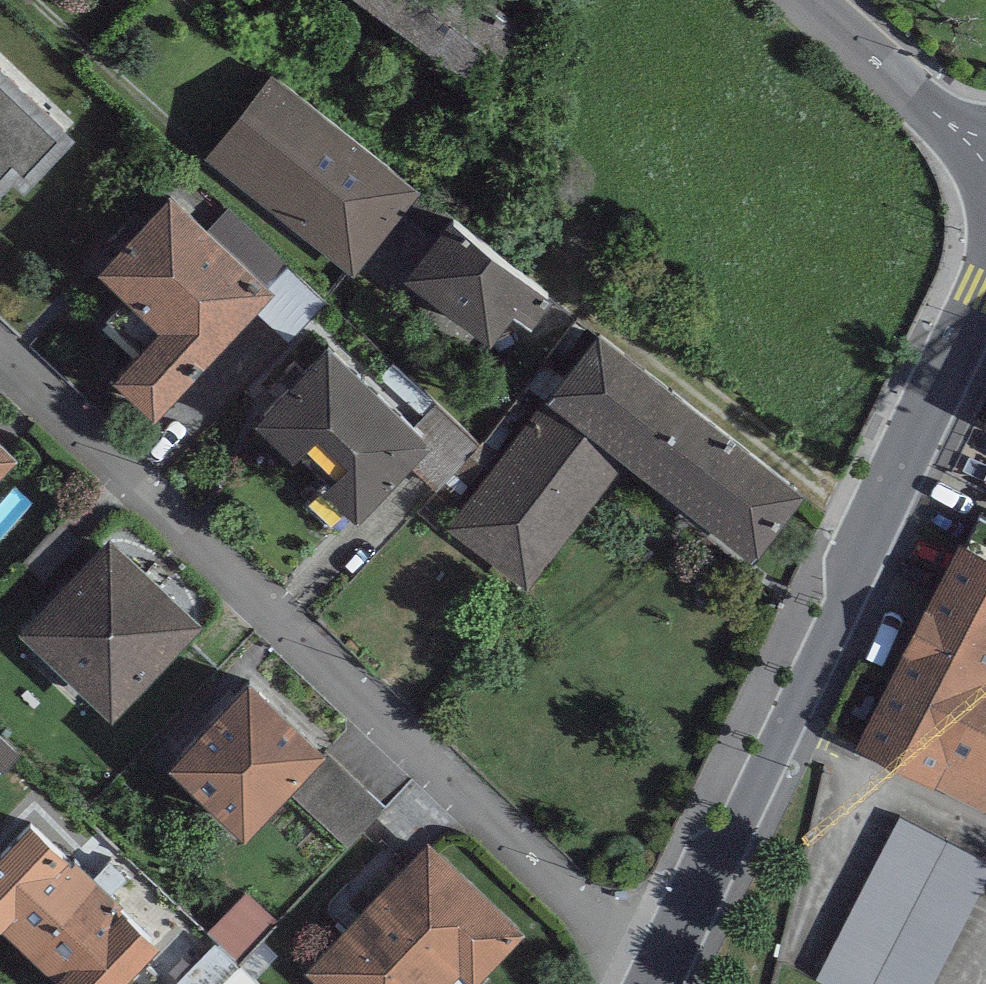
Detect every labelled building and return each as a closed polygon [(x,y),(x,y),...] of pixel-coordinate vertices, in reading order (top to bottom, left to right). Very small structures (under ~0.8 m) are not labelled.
[(519,0),(373,0),(477,72),(525,4),(519,0)] [(0,43),(0,170),(12,158),(23,168),(75,114),(0,43)] [(420,187),(272,69),(206,151),(355,269),(420,187)] [(275,277),(172,181),(98,260),(159,317),(112,367),(153,406),(275,277)] [(553,289),(452,208),(405,265),(489,333),(514,302),(531,317),(553,289)] [(806,480),(601,320),(446,522),(526,582),(625,451),(755,548),(806,480)] [(431,427),(327,326),(256,400),(360,500),(431,427)] [(0,428),(0,462),(17,445),(0,428)] [(202,618),(109,528),(20,619),(113,710),(202,618)] [(959,535),(855,741),(985,806),(985,804),(985,549),(959,535)] [(324,740),(249,668),(169,751),(244,823),(324,740)] [(327,750),(290,788),(349,843),(385,805),(327,750)] [(158,930),(30,809),(0,840),(0,914),(74,983),(106,983),(158,930)] [(899,815),(815,977),(829,983),(928,983),(985,872),(985,860),(899,815)] [(431,833),(305,964),(326,983),(444,983),(459,968),(472,980),(526,924),(431,833)] [(218,952),(188,983),(253,983),(218,952)]
